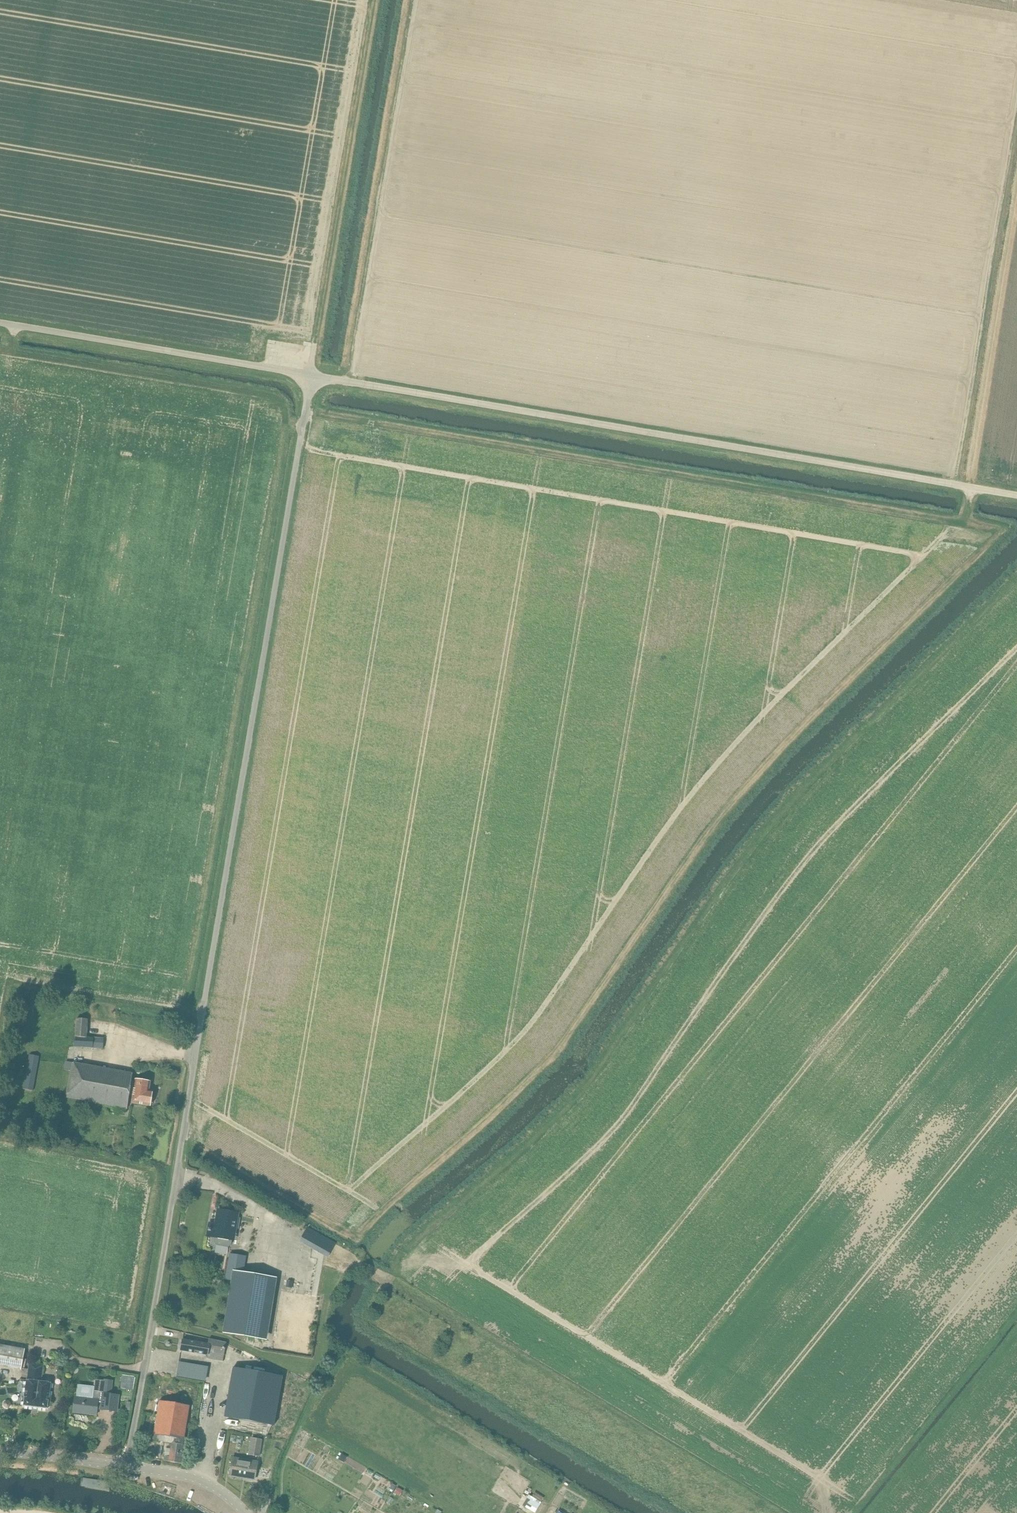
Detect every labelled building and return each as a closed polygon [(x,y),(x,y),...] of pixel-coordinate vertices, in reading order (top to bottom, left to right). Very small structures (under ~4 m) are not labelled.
[(75,1037),(74,1047),(103,1048),(103,1039),(93,1038),(93,1037),(86,1037),(87,1019),(77,1019),(76,1037),(75,1037)] [(23,1089),(33,1091),(39,1056),(29,1055),(23,1089)] [(133,1074),(132,1074),(72,1063),(73,1062),(65,1061),(64,1069),(71,1070),(66,1098),(127,1109),(133,1074)] [(150,1106),(150,1105),(152,1104),(152,1100),(151,1099),(152,1091),(149,1090),(150,1082),(135,1080),(132,1103),(150,1106)] [(208,1235),(215,1236),(214,1242),(216,1245),(229,1247),(232,1245),(233,1239),(237,1214),(218,1211),(216,1225),(210,1224),(208,1235)] [(307,1243),(318,1249),(329,1255),(336,1243),(307,1227),(304,1233),(301,1237),(308,1241),(307,1243)] [(265,1340),(274,1288),(275,1278),(241,1272),(245,1250),(232,1248),(228,1272),(234,1273),(224,1333),(265,1340)] [(208,1355),(208,1353),(209,1348),(214,1349),(213,1354),(224,1356),(226,1343),(209,1339),(208,1344),(182,1340),(180,1351),(208,1355)] [(24,1353),(25,1349),(0,1345),(0,1366),(21,1370),(24,1353)] [(28,1375),(27,1381),(40,1382),(41,1382),(42,1376),(43,1365),(30,1363),(29,1363),(28,1373),(28,1374),(28,1375)] [(282,1376),(233,1367),(224,1417),(274,1425),(282,1376)] [(121,1376),(120,1383),(126,1384),(125,1390),(132,1391),(134,1378),(121,1376)] [(26,1387),(23,1406),(34,1408),(34,1404),(36,1392),(38,1393),(39,1386),(40,1382),(27,1381),(27,1380),(26,1387)] [(73,1412),(96,1415),(97,1407),(101,1408),(101,1409),(117,1411),(119,1395),(111,1394),(112,1381),(105,1380),(104,1381),(95,1380),(93,1399),(75,1397),(73,1412)] [(34,1404),(34,1408),(48,1409),(50,1384),(41,1382),(40,1382),(39,1386),(38,1393),(36,1392),(34,1404)] [(159,1400),(153,1440),(172,1443),(171,1449),(169,1457),(164,1456),(164,1461),(184,1464),(185,1462),(187,1446),(183,1445),(184,1445),(190,1405),(159,1400)] [(248,1454),(258,1456),(261,1440),(251,1438),(248,1454)] [(232,1458),(229,1475),(254,1480),(257,1462),(232,1458)] [(103,1481),(101,1480),(83,1477),(82,1486),(109,1490),(110,1482),(103,1481)] [(534,1492),(531,1497),(540,1502),(543,1498),(534,1492)]
